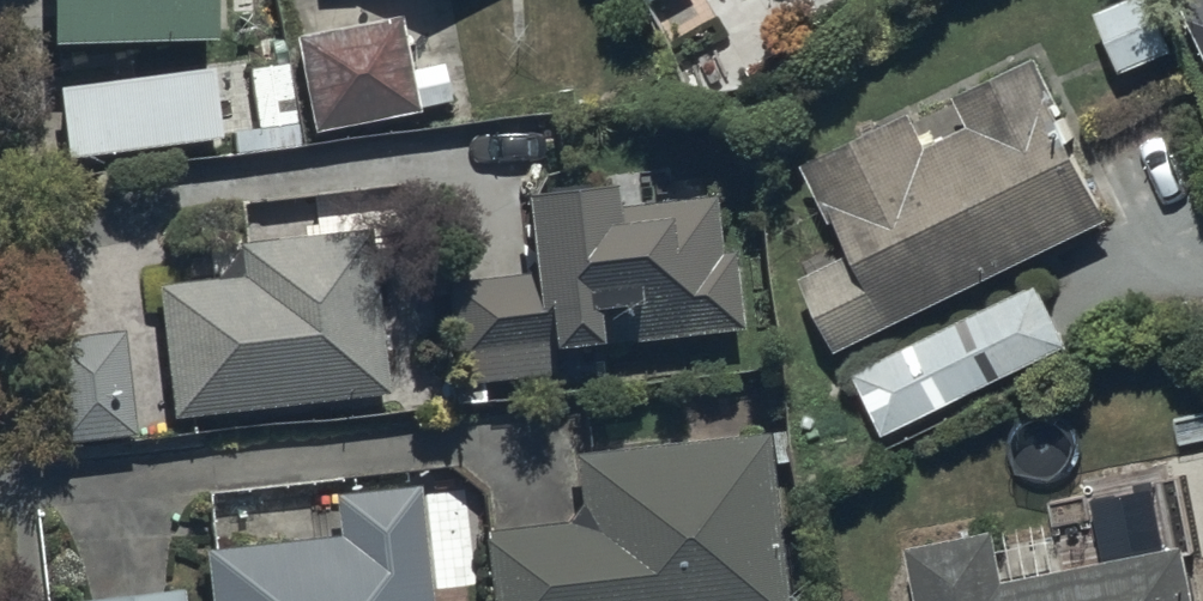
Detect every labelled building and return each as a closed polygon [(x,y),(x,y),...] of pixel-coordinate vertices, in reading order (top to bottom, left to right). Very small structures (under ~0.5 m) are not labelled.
[(45,31),(207,30),(207,0),(45,0),(45,31)] [(1147,6),(1098,28),(1122,84),(1171,63),(1147,6)] [(397,10),(293,30),(312,129),(449,102),(439,54),(407,61),(397,10)] [(205,53),(53,72),(61,143),(214,124),(205,53)] [(911,128),(806,178),(850,271),(802,294),(837,367),(1112,239),(1037,79),(960,115),(972,142),(927,163),(911,128)] [(525,291),(451,294),(455,377),(481,399),(554,394),(552,375),(602,372),(601,362),(742,348),(734,266),(721,268),(715,212),(613,222),(612,215),(522,219),(525,291)] [(240,294),(161,301),(172,434),(385,415),(370,246),(236,257),(240,294)] [(884,450),(1066,359),(1030,287),(848,379),(884,450)] [(132,449),(122,335),(48,341),(58,456),(132,449)] [(485,545),(491,600),(780,600),(765,450),(575,469),(581,535),(485,545)] [(206,566),(210,600),(428,600),(419,504),(330,513),(334,553),(206,566)] [(910,566),(916,600),(1199,600),(1191,561),(1005,596),(996,550),(910,566)]
